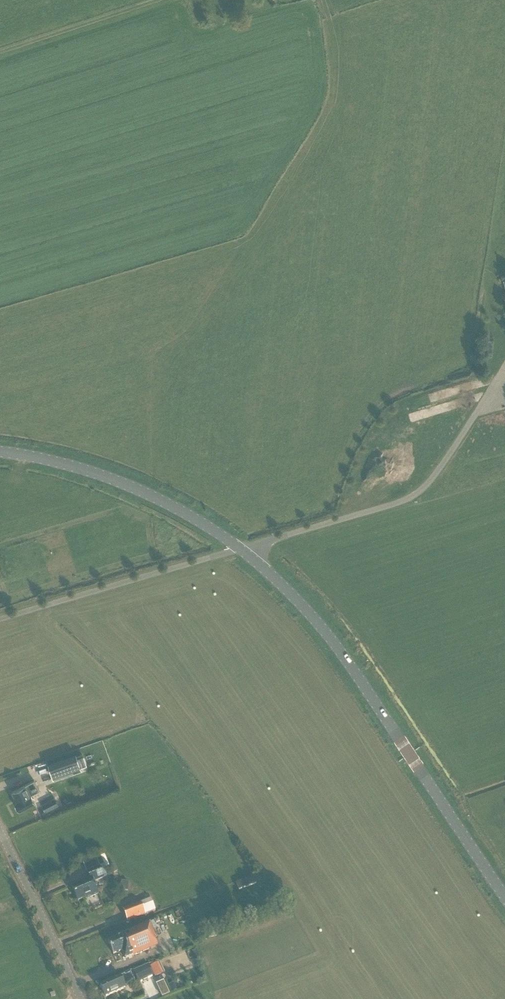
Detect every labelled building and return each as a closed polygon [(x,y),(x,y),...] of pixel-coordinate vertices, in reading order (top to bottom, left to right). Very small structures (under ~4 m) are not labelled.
[(76,755),(48,765),(53,780),(81,770),(80,768),(77,759),(76,755)] [(28,793),(34,789),(31,783),(12,793),(17,802),(14,804),(18,811),(34,803),(28,793)] [(46,812),(55,807),(52,802),(43,806),(46,812)] [(99,866),(87,872),(89,878),(83,881),(83,882),(72,887),(78,901),(89,896),(90,898),(98,894),(93,882),(104,877),(99,866)] [(114,873),(111,866),(106,868),(108,875),(114,873)] [(145,914),(141,902),(122,908),(127,921),(145,914)] [(155,937),(150,923),(116,937),(116,938),(108,942),(113,954),(122,951),(125,959),(157,946),(154,937),(155,937)] [(198,957),(195,947),(188,949),(192,959),(198,957)] [(147,965),(133,971),(135,974),(138,983),(154,976),(150,966),(149,964),(147,965)] [(130,982),(134,979),(132,975),(131,972),(130,971),(128,971),(124,973),(125,975),(124,976),(124,975),(100,985),(106,997),(125,988),(126,986),(130,982)]
